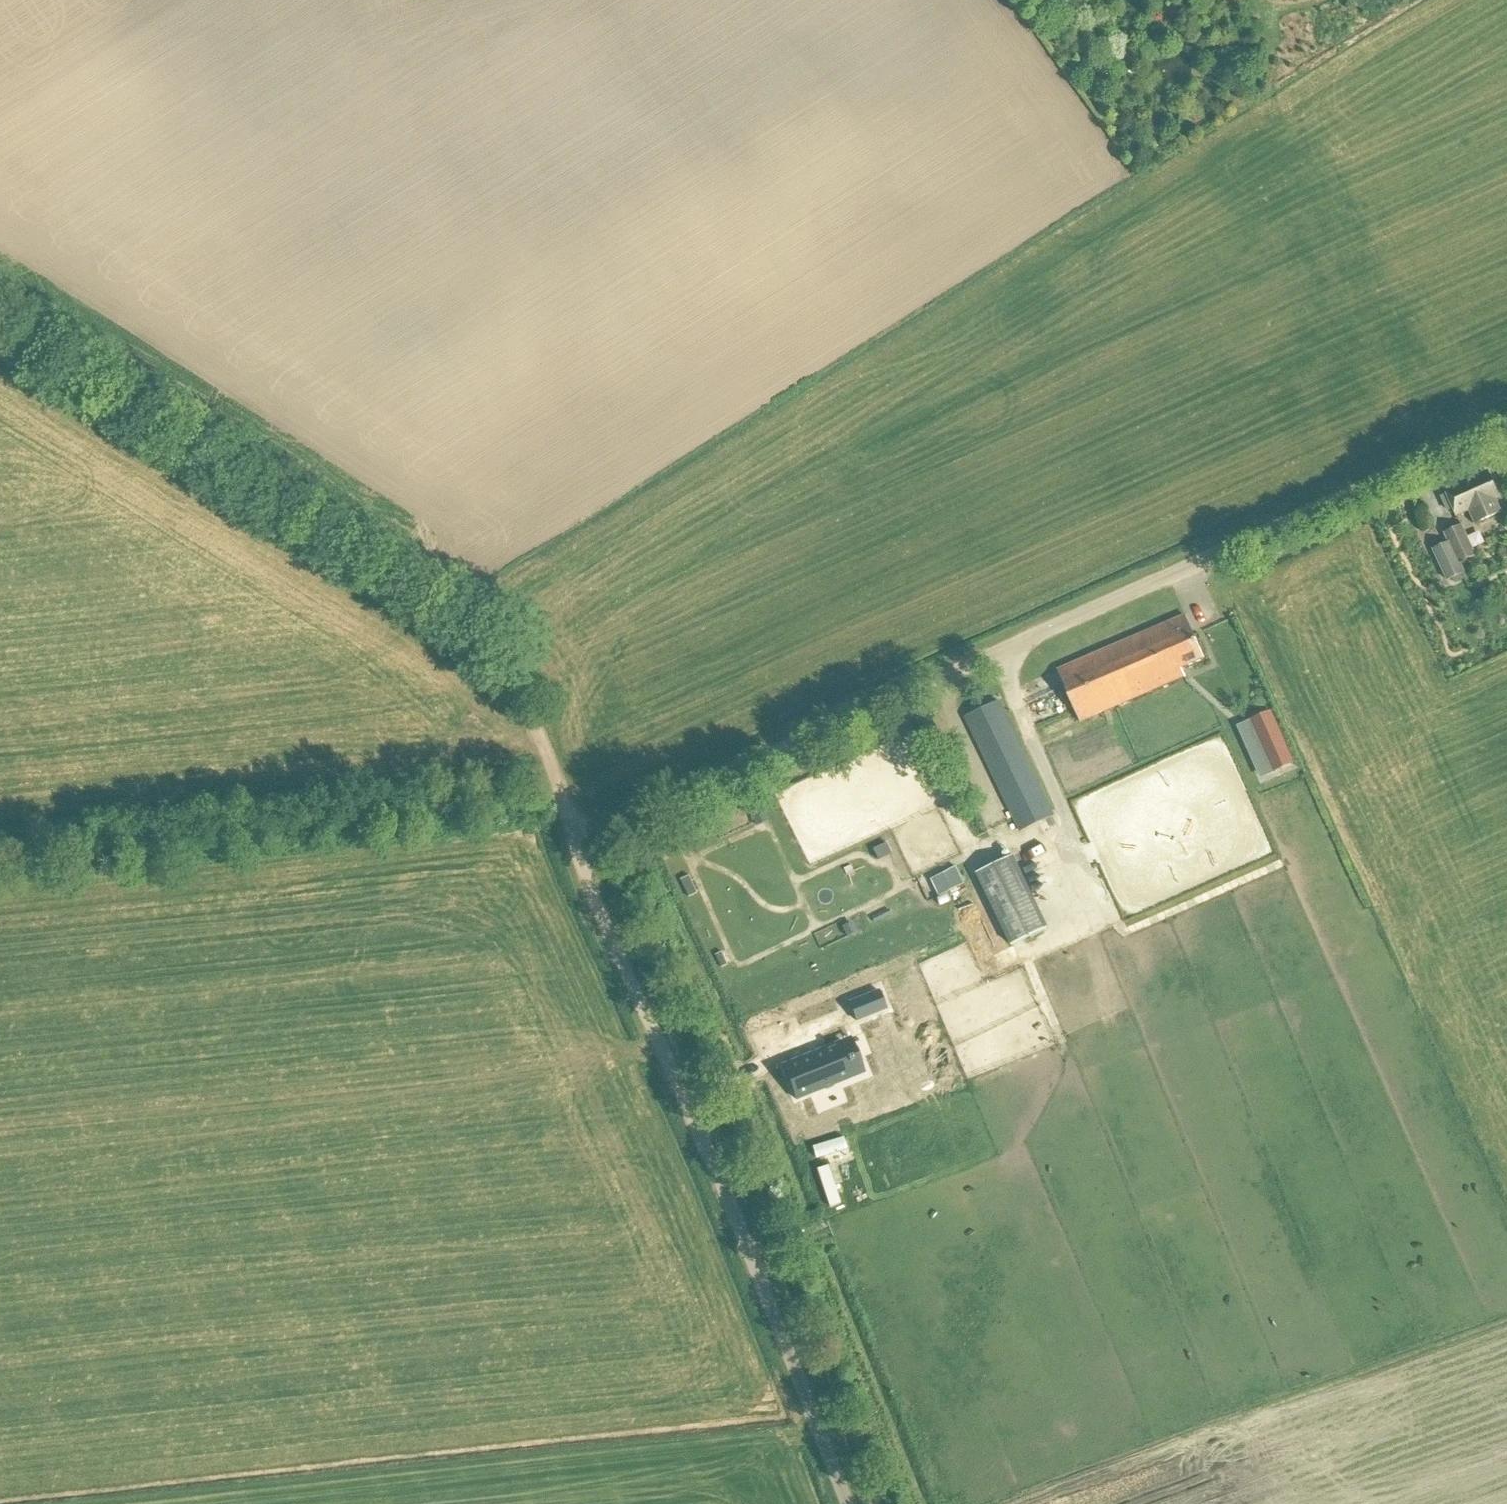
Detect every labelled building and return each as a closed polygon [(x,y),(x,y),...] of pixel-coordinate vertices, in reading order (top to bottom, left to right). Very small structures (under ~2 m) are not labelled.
[(1444,489),(1452,507),(1457,518),(1470,512),(1474,522),(1500,511),(1493,497),(1498,495),(1487,470),(1444,489)] [(1433,549),(1447,580),(1465,573),(1461,563),(1476,556),(1462,524),(1442,533),(1447,542),(1433,549)] [(1107,768),(1115,787),(1076,803),(1098,855),(1237,795),(1215,744),(1137,777),(1129,759),(1146,752),(1124,700),(1187,673),(1183,665),(1204,656),(1185,613),(1057,668),(1079,720),(1092,715),(1095,723),(1088,726),(1106,769),(1107,768)] [(965,715),(1019,831),(1053,815),(999,699),(965,715)] [(1272,711),(1251,721),(1271,766),(1292,756),(1272,711)] [(1149,853),(1164,892),(1262,856),(1248,817),(1149,853)] [(892,855),(887,843),(872,850),(877,862),(892,855)] [(977,874),(1011,947),(1049,929),(1014,857),(977,874)] [(1129,872),(1136,883),(1150,873),(1142,862),(1129,872)] [(956,868),(941,875),(949,892),(964,885),(956,868)] [(1140,915),(1030,953),(1046,999),(1286,915),(1273,878),(1143,923),(1140,915)] [(721,953),(715,956),(721,969),(727,966),(721,953)] [(848,1003),(856,1023),(887,1010),(879,990),(848,1003)] [(842,1042),(782,1066),(795,1100),(855,1076),(842,1042)]
